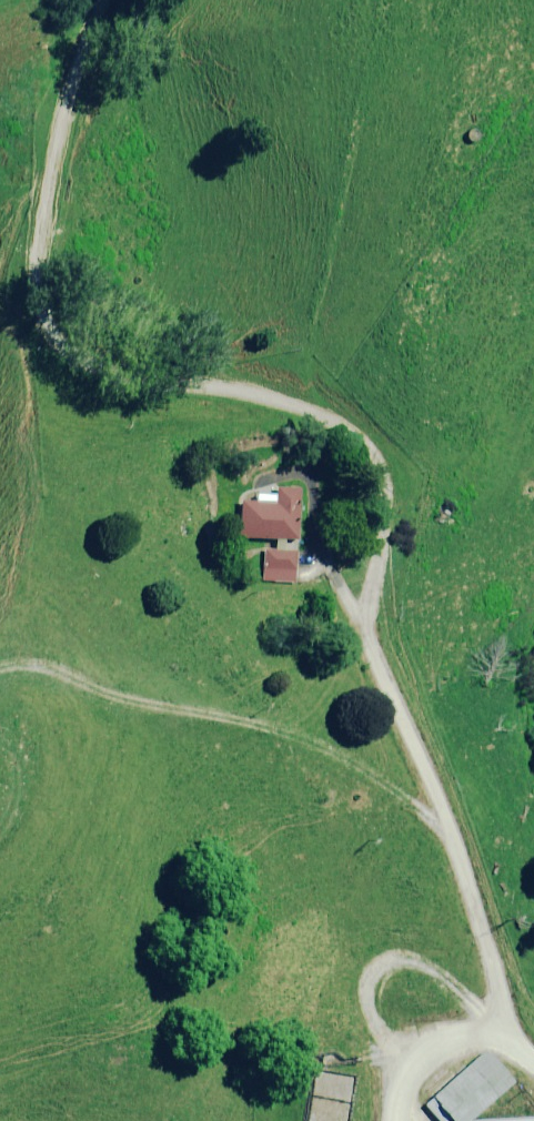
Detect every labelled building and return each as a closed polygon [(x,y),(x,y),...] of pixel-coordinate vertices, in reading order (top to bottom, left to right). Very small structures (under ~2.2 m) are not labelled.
[(273,551),(263,551),(261,581),(293,583),(294,552),(282,552),(283,540),(294,541),(297,490),(275,488),(274,496),(255,495),(254,502),(239,502),(237,538),(273,540),(273,551)] [(470,1119),(516,1079),(487,1047),(435,1092),(437,1095),(427,1104),(442,1120),(452,1120),(454,1119),(455,1120),(533,1120),(533,1117),(470,1119)]
